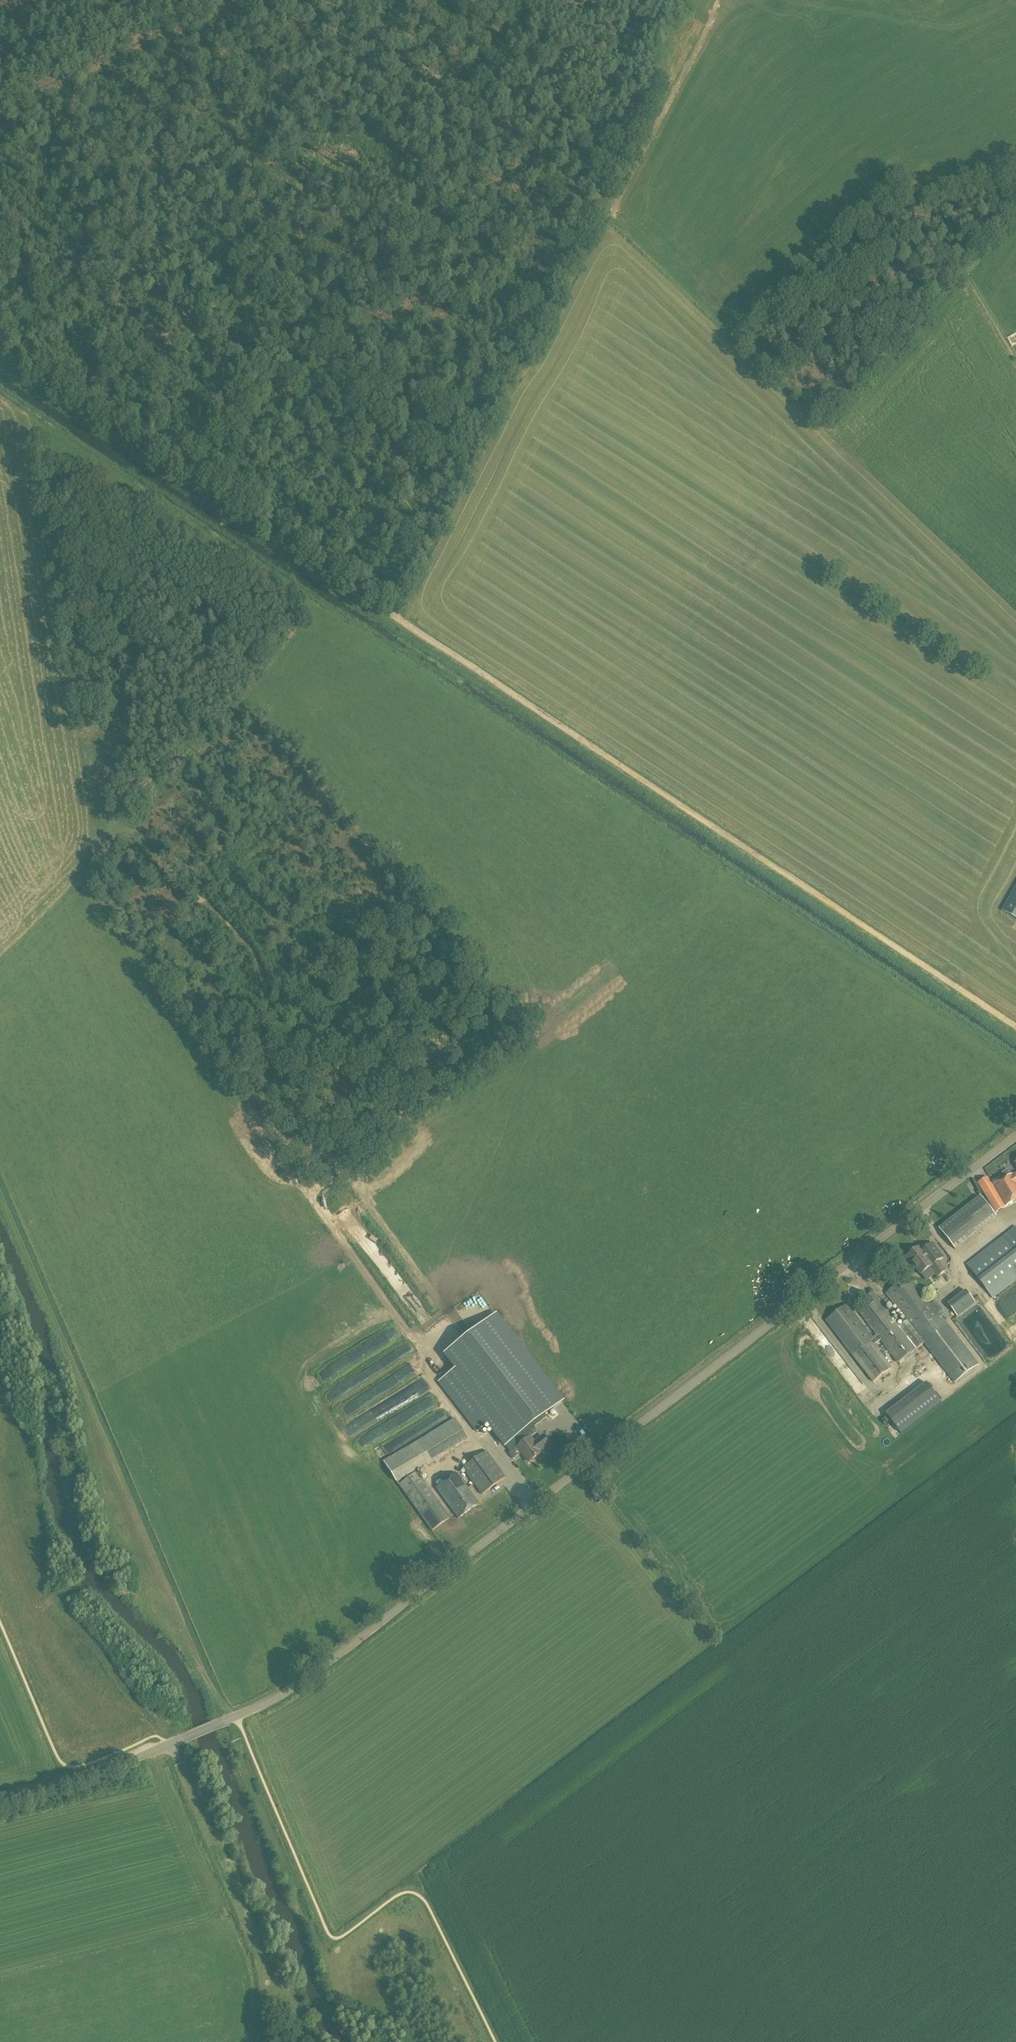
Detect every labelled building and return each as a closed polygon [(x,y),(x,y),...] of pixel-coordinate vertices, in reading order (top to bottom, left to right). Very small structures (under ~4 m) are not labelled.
[(1003,911),(1015,919),(1015,888),(1003,911)] [(1014,1175),(1013,1174),(984,1191),(983,1191),(996,1212),(1015,1201),(1015,1174),(1014,1175)] [(998,1294),(1015,1280),(1015,1227),(968,1265),(993,1298),(998,1294)] [(922,1251),(919,1247),(908,1256),(921,1274),(930,1268),(933,1271),(938,1278),(947,1272),(939,1261),(943,1258),(933,1243),(922,1251)] [(881,1340),(889,1350),(890,1352),(899,1363),(909,1355),(920,1346),(924,1343),(947,1373),(955,1384),(979,1365),(971,1355),(948,1325),(932,1305),(937,1301),(932,1295),(928,1299),(910,1275),(887,1293),(908,1320),(900,1326),(879,1299),(873,1291),(865,1298),(870,1305),(861,1313),(877,1335),(873,1338),(847,1305),(826,1321),(873,1382),(892,1368),(882,1355),(874,1345),(881,1340)] [(965,1285),(948,1298),(951,1301),(967,1288),(965,1285)] [(958,1317),(976,1303),(967,1290),(948,1304),(958,1317)] [(1015,1310),(1015,1290),(998,1303),(1008,1316),(1015,1310)] [(447,1376),(438,1382),(477,1432),(487,1424),(504,1446),(527,1428),(560,1403),(494,1316),(436,1361),(447,1376)] [(817,1336),(825,1331),(818,1321),(810,1326),(817,1336)] [(424,1389),(368,1415),(373,1425),(377,1423),(381,1432),(432,1407),(424,1389)] [(395,1474),(468,1439),(458,1419),(386,1454),(395,1474)] [(548,1444),(542,1436),(534,1443),(529,1437),(516,1447),(521,1453),(522,1452),(529,1462),(541,1452),(540,1451),(548,1444)] [(481,1495),(485,1492),(506,1477),(487,1451),(482,1454),(462,1469),(481,1495)] [(441,1471),(451,1467),(448,1460),(438,1464),(441,1471)] [(439,1503),(434,1496),(417,1472),(399,1485),(416,1509),(421,1515),(432,1531),(450,1518),(439,1503)] [(458,1518),(478,1504),(456,1473),(436,1488),(458,1518)]
